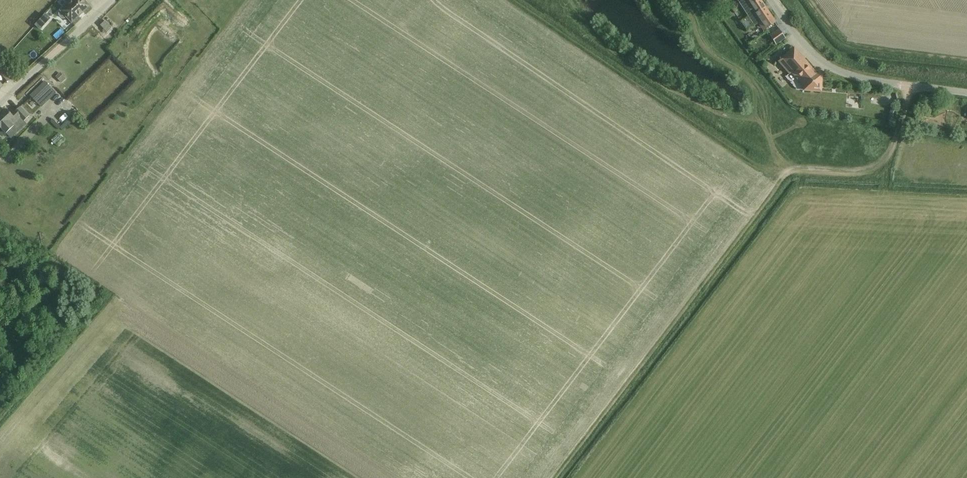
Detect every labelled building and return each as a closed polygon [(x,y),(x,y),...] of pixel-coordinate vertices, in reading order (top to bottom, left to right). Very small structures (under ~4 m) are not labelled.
[(59,12),(59,15),(62,18),(65,18),(67,16),(72,22),(79,16),(78,15),(83,11),(84,12),(90,6),(85,0),(72,0),(59,12)] [(752,23),(754,22),(756,25),(760,22),(765,28),(775,22),(760,0),(738,0),(752,23)] [(117,27),(124,20),(117,13),(111,20),(117,27)] [(105,21),(101,25),(108,32),(112,28),(105,21)] [(779,29),(770,35),(776,44),(785,38),(779,29)] [(785,57),(779,62),(789,73),(791,71),(804,86),(804,89),(821,90),(822,80),(822,75),(818,74),(816,74),(814,74),(812,72),(812,69),(804,60),(802,62),(792,50),(785,57)] [(34,51),(30,55),(34,60),(39,55),(34,51)] [(14,66),(6,73),(12,79),(19,72),(14,66)] [(60,72),(56,77),(61,83),(66,78),(60,72)] [(31,96),(41,107),(46,103),(41,98),(52,88),(46,82),(31,96)] [(1,129),(2,129),(6,133),(13,126),(16,123),(21,128),(25,123),(24,121),(29,116),(27,114),(20,107),(14,112),(16,113),(13,116),(7,109),(0,116),(0,128),(1,129)] [(41,135),(51,126),(47,122),(37,131),(41,135)]
